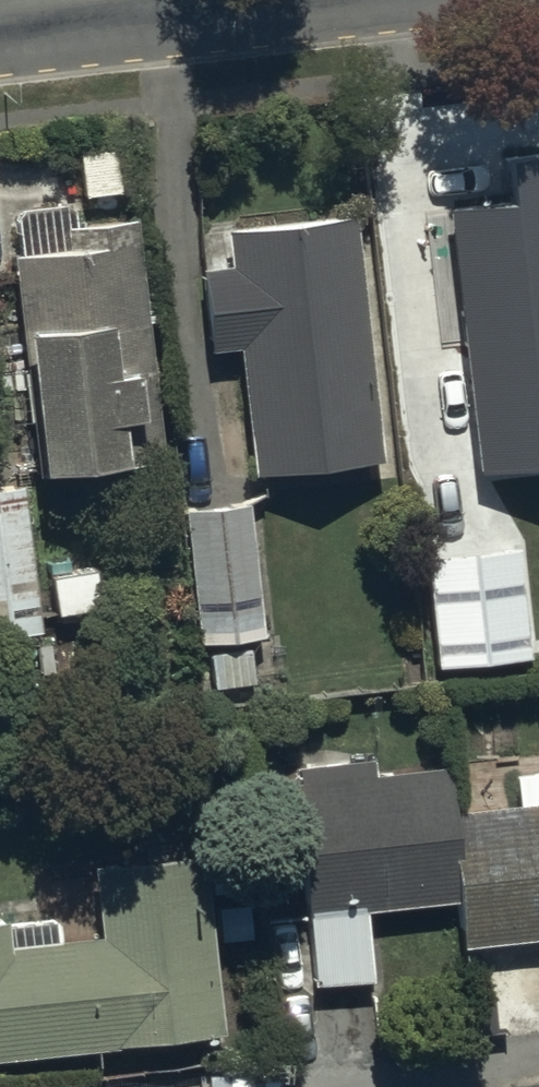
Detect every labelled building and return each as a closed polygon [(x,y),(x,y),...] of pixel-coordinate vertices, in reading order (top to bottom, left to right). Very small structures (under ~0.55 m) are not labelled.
[(504,136),(509,192),(450,198),(476,458),(538,451),(538,138),(504,136)] [(77,145),(82,183),(111,180),(107,141),(77,145)] [(132,202),(78,209),(75,191),(13,199),(18,239),(6,240),(34,465),(163,448),(132,202)] [(228,254),(197,256),(205,342),(237,339),(251,461),(377,447),(350,203),(225,212),(228,254)] [(0,479),(0,627),(38,622),(21,476),(0,479)] [(248,493),(181,500),(199,639),(207,638),(211,679),(253,675),(249,629),(262,628),(248,493)] [(515,540),(424,548),(434,654),(525,645),(515,540)] [(90,630),(33,637),(34,657),(1,661),(6,703),(98,692),(90,630)] [(291,757),(311,978),(372,972),(365,898),(455,890),(459,938),(538,930),(538,763),(513,765),(516,797),(453,803),(448,755),(372,763),(371,750),(291,757)] [(219,1018),(199,843),(87,856),(95,925),(59,928),(57,908),(5,914),(4,908),(0,909),(0,1048),(219,1018)]
